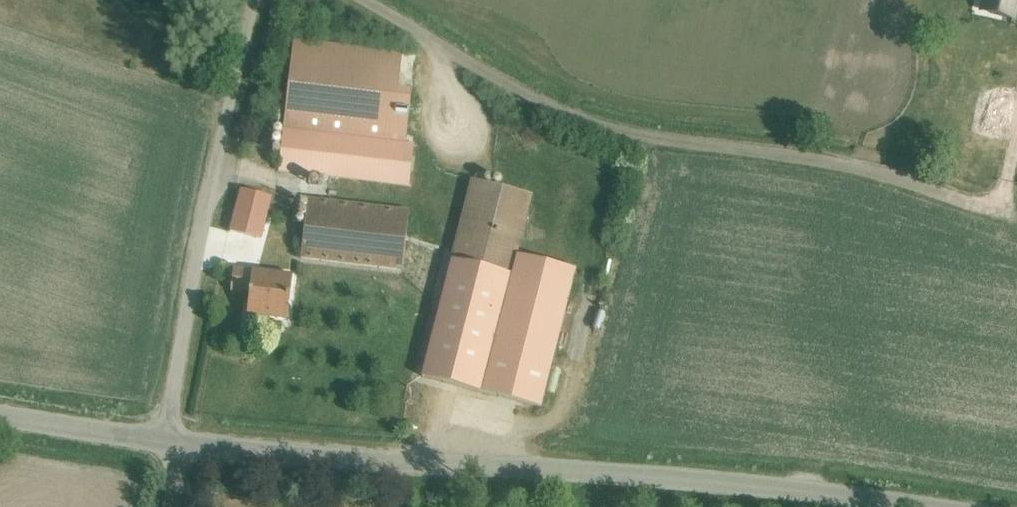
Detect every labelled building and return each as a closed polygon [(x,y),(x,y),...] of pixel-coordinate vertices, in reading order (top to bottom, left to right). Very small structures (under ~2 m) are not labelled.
[(991,14),(1011,19),(1016,0),(994,0),(991,14)] [(401,55),(293,42),(283,129),(405,143),(411,93),(397,91),(401,55)] [(1016,76),(1016,55),(1008,53),(999,92),(998,92),(996,102),(981,98),(977,112),(981,118),(978,131),(999,136),(1002,123),(1007,119),(1016,76)] [(283,129),(278,171),(409,186),(413,144),(405,143),(283,129)] [(472,180),(421,377),(540,407),(575,269),(516,255),(532,195),(472,180)] [(240,189),(229,232),(260,240),(271,198),(240,189)] [(399,270),(406,210),(307,199),(300,259),(399,270)] [(247,314),(287,319),(292,275),(233,268),(231,291),(249,293),(247,314)]
